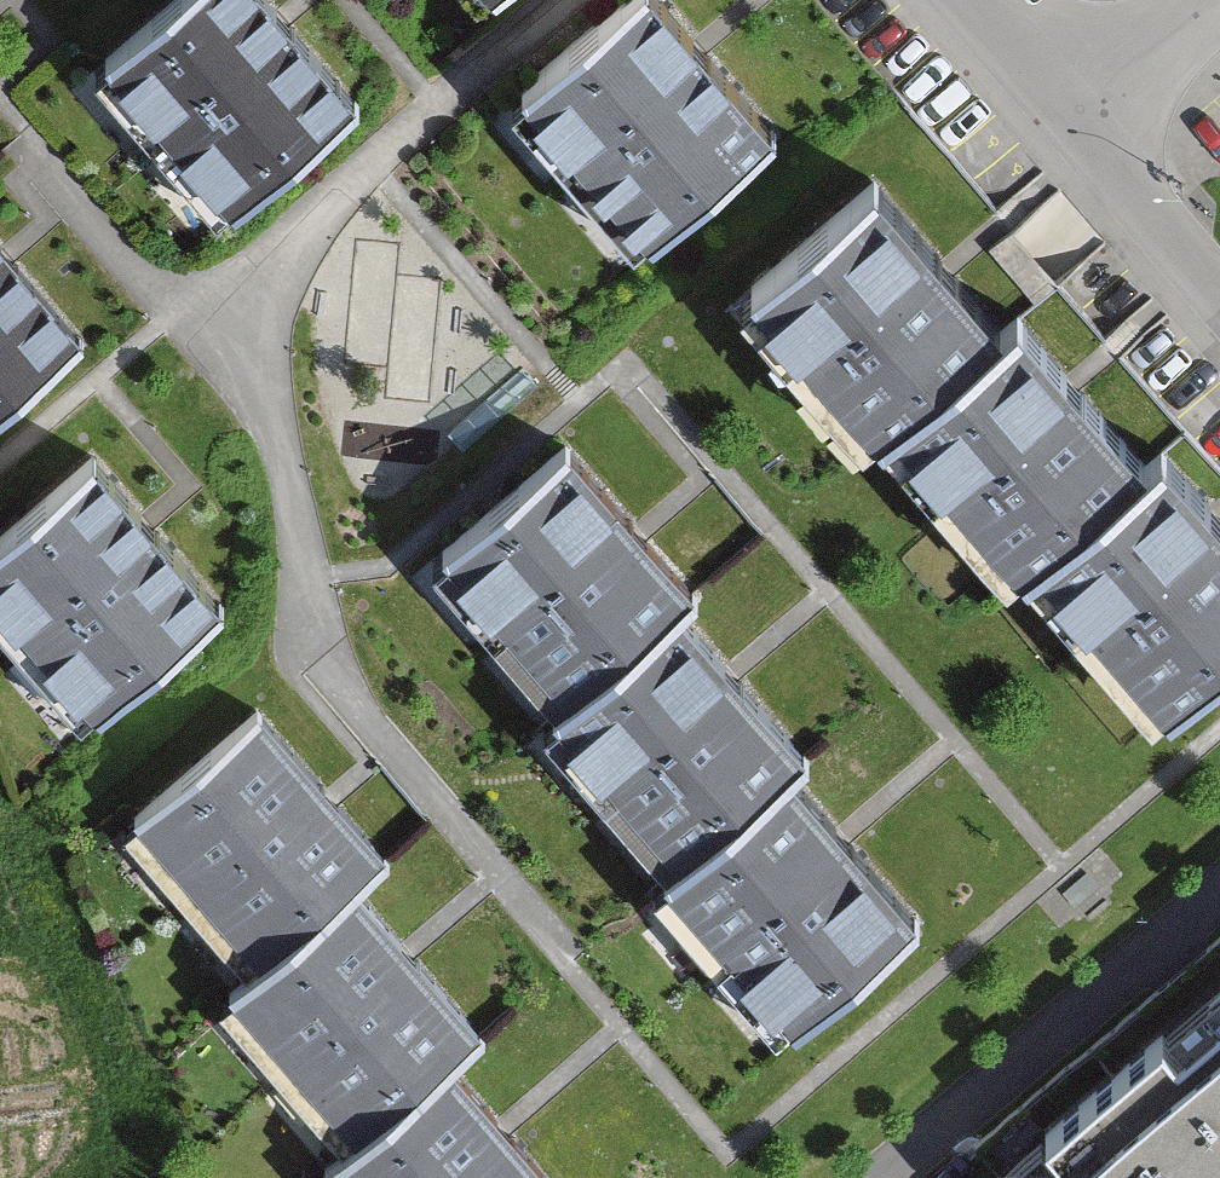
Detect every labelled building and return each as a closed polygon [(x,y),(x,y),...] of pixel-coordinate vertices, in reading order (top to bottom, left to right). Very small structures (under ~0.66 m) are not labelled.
[(94,64),(226,215),(363,96),(301,25),(285,7),(279,0),(167,0),(94,64)] [(510,88),(639,237),(776,120),(703,35),(673,0),(612,0),(510,88)] [(876,168),(744,283),(870,426),(882,416),(1002,310),(953,255),(876,168)] [(87,334),(22,256),(5,236),(0,230),(0,407),(87,334)] [(1017,296),(1002,310),(882,416),(1018,568),(1029,559),(1153,448),(1085,372),(1017,296)] [(1153,448),(1029,559),(1096,635),(1155,702),(1219,645),(1219,500),(1166,438),(1153,448)] [(643,529),(564,439),(429,556),(560,705),(677,605),(695,589),(652,540),(643,529)] [(0,531),(0,617),(24,645),(91,722),(227,605),(157,525),(147,513),(93,451),(0,531)] [(792,769),(807,756),(743,681),(735,672),(727,663),(677,605),(560,705),(540,723),(671,874),(792,769)] [(317,776),(257,707),(119,826),(250,978),(358,886),(388,860),(340,804),(332,794),(317,776)] [(786,1035),(922,917),(857,843),(848,833),(839,822),(792,769),(671,874),(656,886),(723,963),(786,1035)] [(455,1064),(486,1037),(422,961),(409,946),(402,939),(358,886),(250,978),(225,999),(288,1073),(353,1150),(455,1064)] [(996,1177),(1219,1177),(1219,985),(996,1177)] [(516,1137),(503,1121),(497,1114),(455,1064),(353,1150),(330,1168),(320,1176),(322,1177),(551,1177),(516,1137)]
